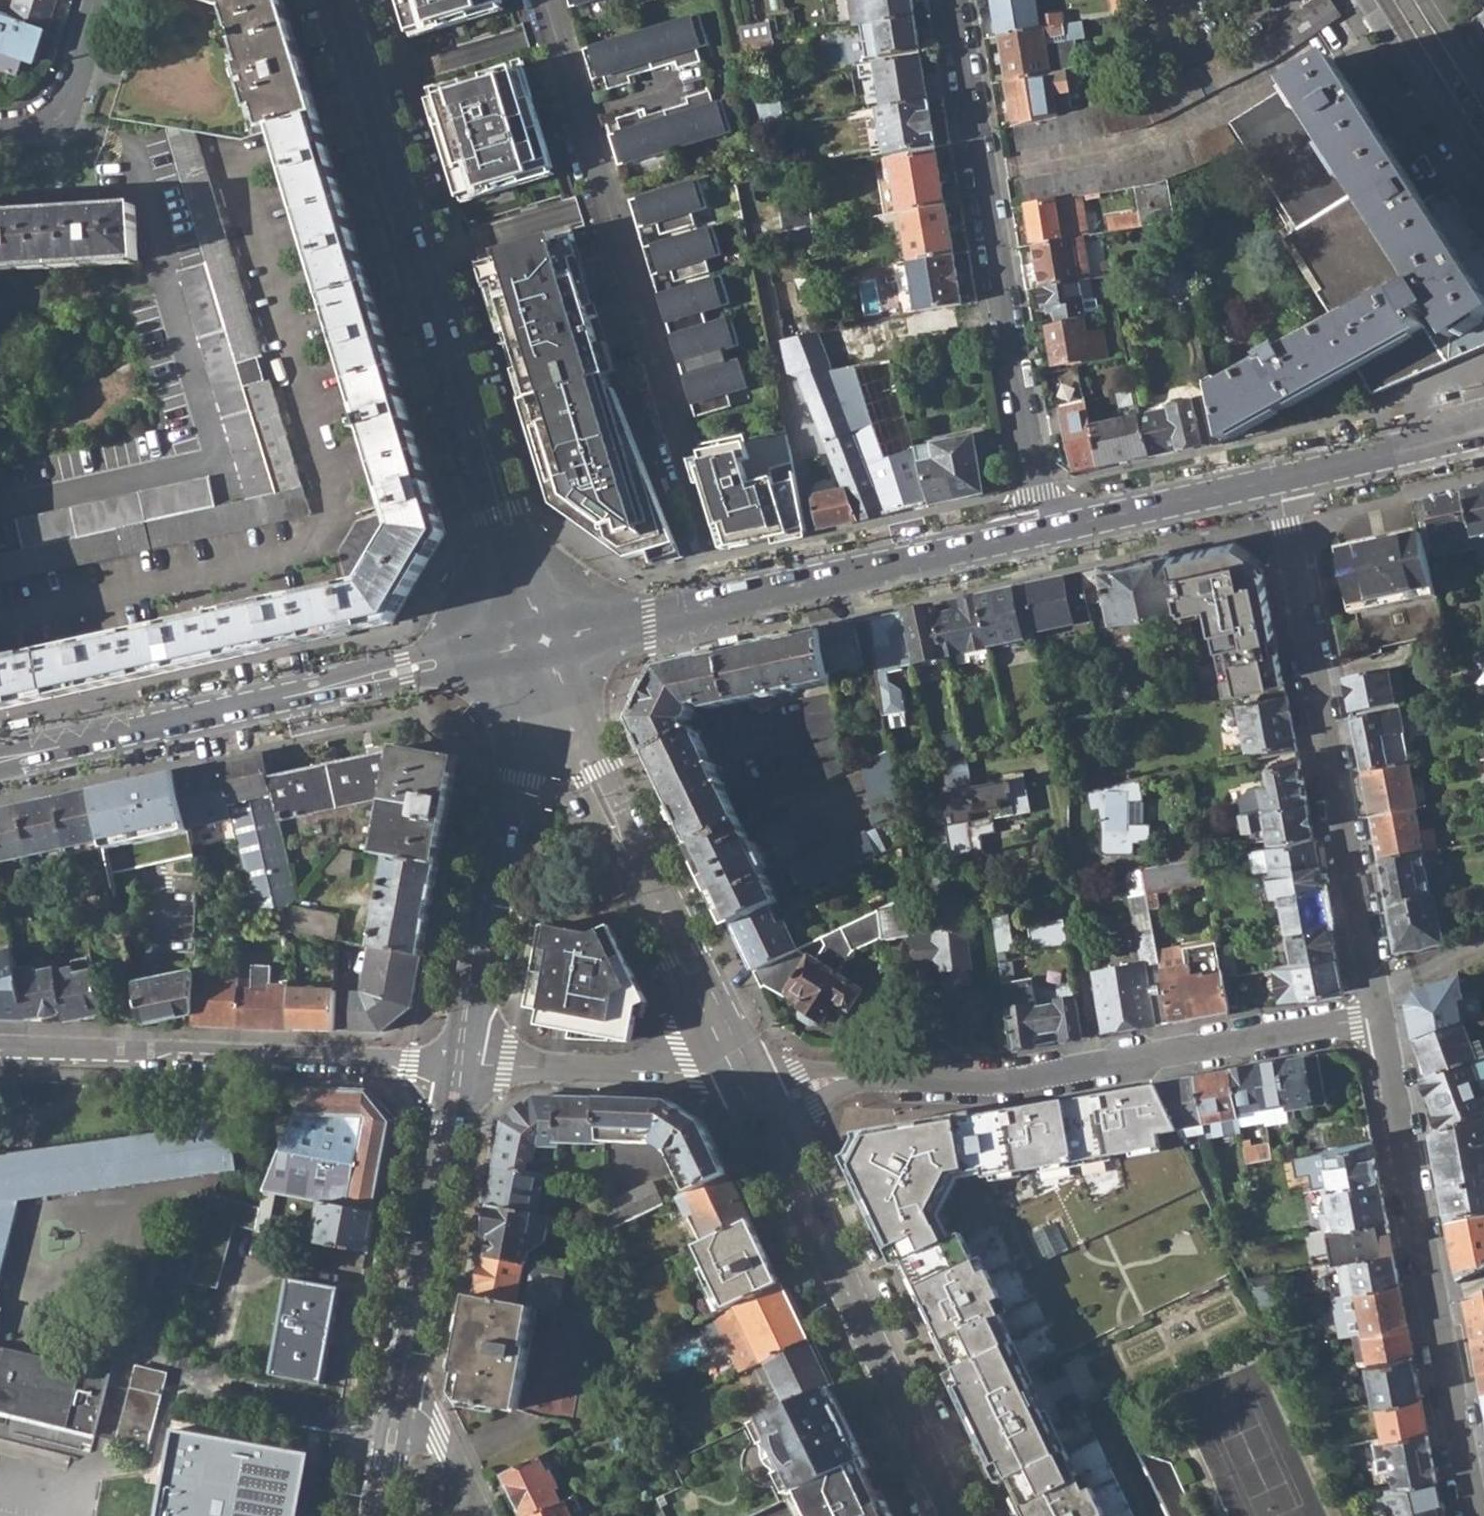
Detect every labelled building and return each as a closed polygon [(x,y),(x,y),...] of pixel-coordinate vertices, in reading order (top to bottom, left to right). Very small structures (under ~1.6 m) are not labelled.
[(12,10),(49,21),(55,0),(15,0),(12,10)] [(240,140),(271,131),(319,116),(284,0),(200,0),(227,8),(235,34),(230,35),(232,44),(237,43),(241,53),(233,55),(135,39),(112,118),(165,127),(195,133),(240,140)] [(411,40),(445,29),(444,25),(462,19),(463,24),(506,12),(503,0),(399,0),(411,40)] [(858,25),(862,25),(877,22),(917,16),(915,0),(854,0),(858,25)] [(1033,0),(993,0),(998,36),(1064,26),(1062,16),(1036,19),(1033,0)] [(1218,88),(1269,61),(1341,15),(1331,0),(1313,0),(1256,36),(1205,64),(1218,88)] [(23,71),(28,54),(35,57),(49,21),(12,10),(0,6),(0,64),(23,71)] [(694,11),(580,45),(588,71),(599,68),(603,80),(627,72),(625,68),(672,54),(673,59),(697,52),(693,40),(702,37),(694,11)] [(445,29),(411,40),(413,49),(508,18),(506,12),(463,24),(462,19),(444,25),(445,29)] [(877,22),(862,25),(868,57),(922,49),(917,16),(877,22)] [(998,36),(1006,82),(1064,72),(1059,38),(1078,35),(1077,24),(1064,26),(998,36)] [(880,72),(885,107),(930,99),(923,55),(862,65),(863,75),(880,72)] [(1290,86),(1356,195),(1410,281),(1335,321),(1281,350),(1280,346),(1260,358),(1262,361),(1211,389),(1214,401),(1222,441),(1357,368),(1372,395),(1483,349),(1483,250),(1445,189),(1424,202),(1331,58),(1290,86)] [(522,65),(513,68),(527,114),(536,111),(522,65)] [(447,125),(437,128),(459,198),(493,188),(491,183),(510,177),(511,183),(554,169),(536,111),(527,114),(513,68),(485,77),(486,81),(467,88),(465,82),(437,91),(447,125)] [(1013,126),(1017,151),(1137,131),(1204,96),(1192,71),(1145,96),(1139,100),(1057,117),(1013,126)] [(1013,126),(1057,117),(1054,96),(1071,93),(1067,72),(1064,72),(1006,82),(1013,126)] [(616,123),(604,127),(614,157),(732,122),(722,91),(711,95),(707,83),(683,90),(684,95),(638,108),(637,104),(613,111),(616,123)] [(1291,234),(1356,195),(1290,86),(1230,124),(1293,224),(1288,227),(1291,234)] [(437,91),(427,94),(429,99),(437,128),(447,125),(437,91)] [(761,98),(768,126),(785,123),(780,96),(761,98)] [(881,107),(888,152),(938,144),(930,99),(885,107),(881,107)] [(271,131),(307,249),(311,248),(325,297),(322,298),(354,407),(360,405),(364,417),(358,418),(361,429),(367,428),(371,440),(366,442),(383,499),(389,498),(392,511),(357,521),(339,551),(347,584),(339,585),(339,582),(249,602),(249,605),(215,613),(214,610),(11,653),(11,656),(0,658),(0,708),(395,622),(448,534),(319,116),(271,131)] [(1132,188),(1163,184),(1240,149),(1225,125),(1150,158),(1022,179),(1026,205),(1053,201),(1084,196),(1132,188)] [(311,515),(270,380),(263,381),(256,357),(262,355),(195,133),(165,127),(206,263),(276,495),(248,501),(216,508),(25,550),(0,555),(0,583),(311,515)] [(896,174),(901,211),(947,204),(939,152),(886,161),(887,175),(896,174)] [(556,175),(554,169),(511,183),(510,177),(491,183),(493,188),(459,198),(460,205),(556,175)] [(698,181),(629,202),(637,231),(656,225),(660,237),(694,226),(691,214),(706,210),(698,181)] [(1132,188),(1140,228),(1153,226),(1173,222),(1163,184),(1132,188)] [(1410,281),(1356,195),(1291,234),(1283,240),(1335,321),(1410,281)] [(1053,201),(1026,205),(1034,245),(1060,241),(1073,239),(1082,237),(1091,236),(1084,196),(1053,201)] [(901,211),(909,259),(955,252),(947,204),(901,211)] [(779,209),(783,229),(812,224),(809,205),(779,209)] [(138,258),(134,206),(0,214),(0,266),(138,258)] [(1159,247),(1170,245),(1178,245),(1173,222),(1153,226),(1159,247)] [(783,229),(786,248),(816,243),(812,224),(783,229)] [(712,229),(642,249),(652,278),(671,272),(674,284),(709,274),(705,262),(721,257),(712,229)] [(551,505),(626,560),(638,569),(679,560),(614,391),(611,392),(589,321),(599,318),(592,294),(575,238),(556,243),(553,236),(496,253),(498,261),(479,267),(493,312),(499,332),(520,403),(551,505)] [(1090,280),(1082,237),(1073,239),(1060,241),(1034,245),(1040,288),(1078,282),(1080,281),(1090,280)] [(1182,265),(1178,245),(1170,245),(1175,266),(1182,265)] [(909,259),(917,310),(963,301),(955,252),(909,259)] [(178,270),(248,501),(276,495),(206,263),(178,270)] [(795,278),(799,297),(828,292),(825,273),(795,278)] [(656,296),(669,337),(702,327),(699,314),(727,306),(719,277),(656,296)] [(1084,315),(1078,282),(1040,288),(1042,305),(1052,304),(1055,320),(1084,315)] [(1083,364),(1091,363),(1087,335),(1084,318),(1048,326),(1055,363),(1076,358),(1083,364)] [(669,337),(681,378),(714,368),(711,356),(735,349),(726,320),(702,327),(669,337)] [(819,330),(781,338),(788,372),(833,365),(819,330)] [(1102,332),(1087,335),(1091,363),(1105,360),(1107,359),(1102,332)] [(871,496),(879,516),(929,505),(913,443),(891,355),(836,364),(853,434),(850,435),(871,496)] [(714,368),(681,378),(693,419),(727,409),(723,397),(742,391),(734,362),(714,368)] [(801,375),(825,441),(850,435),(853,434),(836,364),(833,365),(788,372),(801,375)] [(1455,389),(1437,394),(1439,403),(1457,398),(1455,389)] [(1171,413),(1140,419),(1148,457),(1222,441),(1214,401),(1170,410),(1171,413)] [(1061,410),(1075,473),(1100,468),(1091,426),(1086,406),(1061,410)] [(1140,416),(1091,426),(1100,468),(1148,457),(1140,419),(1140,416)] [(785,435),(698,453),(700,458),(727,549),(754,544),(803,528),(785,435)] [(843,492),(847,501),(871,496),(850,435),(825,441),(840,482),(843,492)] [(972,437),(913,443),(929,505),(984,492),(972,437)] [(727,549),(700,458),(692,460),(720,551),(727,549)] [(19,521),(25,550),(216,508),(210,478),(19,521)] [(1463,489),(1476,549),(1479,565),(1483,564),(1483,484),(1463,489)] [(1463,489),(1426,497),(1431,520),(1428,520),(1434,552),(1435,557),(1476,549),(1463,489)] [(811,498),(818,530),(879,516),(871,496),(847,501),(843,492),(814,498),(811,498)] [(1235,539),(1172,554),(1185,613),(1204,699),(1285,683),(1268,596),(1260,556),(1235,539)] [(1333,613),(1421,596),(1409,539),(1324,555),(1333,613)] [(1172,554),(1132,563),(1143,610),(1163,606),(1165,621),(1186,617),(1185,613),(1172,554)] [(1132,563),(1083,573),(1090,605),(1107,601),(1111,616),(1143,610),(1132,563)] [(1083,573),(1024,587),(1034,633),(1093,620),(1090,605),(1083,573)] [(1024,587),(979,596),(990,648),(1035,638),(1034,633),(1024,587)] [(979,596),(933,606),(944,659),(990,648),(979,596)] [(933,606),(905,612),(917,665),(944,659),(933,606)] [(905,612),(871,619),(878,663),(886,717),(907,713),(903,693),(906,687),(896,681),(895,672),(917,665),(905,612)] [(871,619),(822,629),(829,674),(878,663),(871,619)] [(632,716),(693,845),(739,823),(697,732),(692,728),(690,730),(686,722),(691,721),(695,712),(693,707),(701,705),(710,710),(830,684),(829,674),(822,629),(659,665),(632,716)] [(1477,685),(1483,683),(1483,651),(1471,653),(1477,685)] [(1345,678),(1351,711),(1396,702),(1390,669),(1345,678)] [(739,790),(751,817),(844,774),(832,694),(803,699),(812,755),(739,790)] [(1253,746),(1255,758),(1298,749),(1287,694),(1240,703),(1248,747),(1253,746)] [(1353,717),(1364,773),(1408,765),(1410,765),(1403,729),(1406,730),(1401,708),(1353,717)] [(946,739),(950,760),(967,758),(962,736),(946,739)] [(865,762),(873,824),(899,816),(891,750),(865,762)] [(1459,756),(1461,765),(1483,760),(1483,752),(1459,756)] [(404,755),(273,782),(300,901),(322,877),(346,852),(357,854),(393,862),(441,871),(461,768),(404,755)] [(1264,804),(1307,798),(1300,757),(1271,762),(1268,766),(1271,783),(1246,789),(1242,795),(1245,809),(1264,804)] [(239,831),(256,914),(293,909),(300,901),(273,782),(268,758),(225,767),(239,831)] [(1364,773),(1372,815),(1415,807),(1408,765),(1364,773)] [(181,776),(195,841),(239,831),(225,767),(181,776)] [(114,876),(198,859),(195,841),(181,776),(96,793),(106,841),(114,876)] [(952,858),(984,852),(982,836),(996,834),(993,820),(1031,814),(1024,776),(940,794),(952,858)] [(1140,779),(1087,789),(1091,811),(1099,810),(1102,831),(1102,855),(1135,855),(1135,844),(1151,844),(1151,825),(1144,825),(1130,825),(1130,802),(1143,802),(1140,779)] [(69,848),(106,841),(96,793),(59,800),(69,848)] [(1313,830),(1307,798),(1264,804),(1245,809),(1243,809),(1250,841),(1313,830)] [(23,808),(33,855),(69,848),(59,800),(23,808)] [(1130,825),(1144,825),(1143,802),(1130,802),(1130,825)] [(1419,830),(1415,807),(1372,815),(1380,861),(1437,851),(1433,828),(1419,830)] [(33,855),(23,808),(0,812),(0,862),(33,855)] [(693,845),(730,927),(770,908),(777,904),(758,866),(766,862),(759,848),(752,852),(739,823),(693,845)] [(789,867),(801,893),(875,858),(862,832),(789,867)] [(1270,894),(1281,891),(1292,890),(1324,883),(1315,839),(1269,848),(1272,872),(1268,873),(1270,894)] [(1267,868),(1268,873),(1272,872),(1269,848),(1251,851),(1255,871),(1267,868)] [(1380,861),(1389,905),(1431,899),(1424,867),(1441,864),(1438,851),(1437,851),(1380,861)] [(351,883),(357,854),(346,852),(322,877),(351,883)] [(1201,861),(1143,872),(1147,895),(1150,911),(1160,908),(1158,893),(1206,884),(1201,861)] [(441,871),(393,862),(375,949),(424,958),(441,871)] [(1129,898),(1147,895),(1143,872),(1126,876),(1129,898)] [(1280,910),(1284,932),(1288,932),(1299,929),(1333,924),(1326,890),(1324,883),(1292,890),(1281,891),(1284,909),(1280,910)] [(909,897),(879,911),(883,939),(883,941),(913,937),(912,936),(913,936),(912,925),(909,897)] [(1435,898),(1431,899),(1389,905),(1396,946),(1399,946),(1403,953),(1444,945),(1435,898)] [(939,902),(941,922),(942,933),(913,936),(912,936),(913,937),(916,972),(940,969),(939,971),(942,971),(943,985),(946,985),(947,991),(952,996),(962,995),(967,991),(968,982),(970,982),(969,970),(972,969),(970,950),(968,934),(964,900),(939,902)] [(750,971),(795,950),(796,949),(785,925),(778,927),(770,908),(730,927),(750,971)] [(342,918),(293,909),(292,933),(338,942),(342,918)] [(841,927),(852,954),(883,939),(879,911),(841,927)] [(999,956),(1015,953),(1010,916),(993,918),(999,956)] [(1033,951),(1068,946),(1064,921),(1028,927),(1033,951)] [(941,922),(912,925),(913,936),(942,933),(941,922)] [(1288,932),(1296,964),(1338,956),(1333,924),(1299,929),(1288,932)] [(539,926),(525,1007),(542,1010),(540,1027),(569,1032),(567,1039),(631,1042),(638,1005),(646,1001),(611,927),(594,935),(539,926)] [(974,933),(968,934),(970,950),(975,950),(980,945),(979,936),(974,933)] [(1102,1036),(1169,1024),(1161,972),(1158,954),(1154,935),(1137,937),(1141,967),(1093,975),(1102,1036)] [(1217,944),(1158,954),(1161,972),(1169,1024),(1230,1013),(1217,944)] [(807,953),(786,989),(805,1000),(800,1008),(803,1010),(800,1015),(801,1020),(812,1025),(817,1025),(819,1021),(822,1022),(836,1003),(850,1011),(862,990),(839,976),(845,964),(812,946),(807,953)] [(796,949),(795,950),(750,971),(758,988),(762,986),(782,999),(788,990),(786,989),(807,953),(798,948),(796,949)] [(353,1033),(386,1034),(414,1010),(424,958),(375,949),(373,949),(365,993),(354,993),(353,1033)] [(1282,993),(1301,990),(1301,992),(1309,991),(1310,999),(1345,992),(1338,956),(1296,964),(1277,967),(1279,977),(1275,980),(1274,983),(1275,987),(1281,987),(1282,993)] [(240,1029),(289,1031),(291,984),(291,980),(275,979),(275,968),(259,967),(258,980),(242,979),(240,1029)] [(58,1017),(65,1011),(58,974),(57,972),(38,976),(36,968),(18,972),(28,1019),(43,1016),(49,1018),(58,1017)] [(65,1011),(67,1022),(81,1019),(96,1018),(106,1013),(97,972),(77,976),(75,970),(58,974),(65,1011)] [(28,1021),(28,1019),(18,972),(0,975),(0,1020),(28,1021)] [(146,1026),(195,1016),(197,978),(197,974),(184,977),(138,987),(146,1026)] [(195,1027),(240,1029),(242,979),(197,978),(195,1016),(195,1027)] [(1408,1007),(1415,1041),(1462,1023),(1458,1001),(1463,999),(1460,979),(1417,994),(1408,1007)] [(1004,985),(1014,1051),(1036,1047),(1034,1035),(1060,1031),(1062,1043),(1083,1039),(1076,999),(1055,1002),(1056,1006),(1036,1010),(1032,981),(1004,985)] [(289,1031),(335,1032),(337,993),(322,993),(317,988),(317,984),(291,984),(289,1031)] [(1415,1041),(1428,1079),(1472,1061),(1483,1056),(1480,1042),(1471,1045),(1462,1023),(1415,1041)] [(1317,1058),(1278,1065),(1286,1107),(1287,1113),(1324,1105),(1317,1058)] [(1434,1137),(1483,1116),(1483,1099),(1481,1091),(1475,1069),(1472,1061),(1428,1079),(1422,1081),(1429,1100),(1426,1102),(1434,1137)] [(1278,1065),(1254,1069),(1262,1111),(1286,1107),(1278,1065)] [(1475,1069),(1481,1091),(1483,1090),(1483,1069),(1483,1067),(1475,1069)] [(1254,1069),(1230,1073),(1237,1117),(1254,1113),(1262,1111),(1254,1069)] [(1237,1117),(1230,1073),(1195,1080),(1203,1127),(1211,1126),(1212,1135),(1216,1138),(1232,1135),(1233,1132),(1240,1130),(1239,1123),(1238,1120),(1237,1117)] [(1195,1080),(1154,1087),(1176,1132),(1203,1127),(1195,1080)] [(1099,1490),(1093,1492),(1073,1453),(1069,1456),(1016,1347),(1020,1345),(1001,1304),(1006,1301),(994,1275),(988,1277),(968,1235),(946,1246),(932,1217),(951,1174),(982,1168),(983,1179),(1161,1151),(1159,1138),(1178,1135),(1176,1132),(1154,1087),(974,1118),(973,1113),(855,1132),(856,1137),(847,1157),(843,1158),(886,1252),(897,1247),(925,1306),(922,1308),(925,1316),(929,1314),(936,1328),(932,1330),(935,1335),(938,1334),(965,1389),(956,1395),(993,1473),(1003,1468),(1026,1515),(1111,1515),(1099,1490)] [(323,1201),(379,1212),(396,1123),(366,1091),(309,1089),(266,1190),(323,1201)] [(504,1120),(494,1167),(525,1173),(527,1160),(533,1161),(537,1145),(558,1146),(558,1143),(560,1097),(534,1097),(504,1120)] [(601,1099),(560,1097),(558,1143),(569,1143),(604,1145),(601,1099)] [(670,1102),(601,1099),(604,1145),(661,1147),(670,1154),(689,1194),(728,1175),(706,1125),(670,1102)] [(1286,1107),(1262,1111),(1265,1126),(1289,1122),(1287,1113),(1286,1107)] [(1239,1123),(1240,1130),(1265,1126),(1262,1111),(1254,1113),(1237,1117),(1238,1120),(1239,1123)] [(1449,1224),(1483,1218),(1483,1116),(1434,1137),(1449,1224)] [(231,1121),(0,1153),(0,1204),(24,1200),(237,1170),(231,1121)] [(1328,1133),(1331,1149),(1373,1140),(1370,1124),(1328,1133)] [(1203,1127),(1176,1132),(1178,1135),(1181,1143),(1206,1138),(1203,1127)] [(1323,1190),(1328,1188),(1379,1178),(1373,1140),(1331,1149),(1325,1150),(1331,1181),(1322,1184),(1323,1190)] [(568,1180),(569,1143),(558,1143),(558,1146),(555,1178),(568,1180)] [(1272,1161),(1269,1146),(1244,1151),(1246,1165),(1272,1161)] [(494,1167),(487,1207),(535,1215),(542,1175),(525,1173),(494,1167)] [(750,1220),(728,1175),(689,1194),(679,1199),(688,1218),(696,1214),(707,1240),(750,1220)] [(1330,1228),(1339,1227),(1342,1226),(1388,1217),(1379,1178),(1328,1188),(1332,1212),(1327,1213),(1330,1228)] [(608,1202),(610,1231),(665,1205),(653,1180),(608,1202)] [(264,1206),(214,1194),(190,1282),(218,1290),(237,1227),(259,1230),(264,1206)] [(24,1200),(0,1204),(0,1294),(24,1200)] [(379,1212),(323,1201),(317,1241),(372,1251),(379,1212)] [(487,1207),(479,1256),(523,1264),(527,1264),(535,1215),(487,1207)] [(1388,1217),(1342,1226),(1342,1232),(1330,1234),(1335,1263),(1347,1260),(1393,1249),(1388,1217)] [(1449,1224),(1461,1280),(1483,1270),(1483,1218),(1449,1224)] [(694,1247),(724,1312),(736,1306),(781,1285),(750,1220),(707,1240),(694,1247)] [(1031,1238),(1045,1264),(1066,1254),(1053,1228),(1031,1238)] [(1347,1260),(1352,1291),(1399,1281),(1393,1249),(1347,1260)] [(470,1295),(522,1304),(542,1308),(547,1282),(562,1285),(564,1271),(527,1264),(523,1264),(479,1256),(470,1295)] [(273,1374),(323,1383),(341,1287),(291,1277),(273,1374)] [(1352,1291),(1361,1335),(1407,1326),(1399,1281),(1352,1291)] [(809,1340),(781,1285),(736,1306),(744,1322),(720,1334),(725,1343),(739,1373),(766,1360),(809,1340)] [(1465,1300),(1473,1345),(1483,1343),(1483,1290),(1465,1300)] [(542,1308),(522,1304),(470,1295),(457,1372),(468,1375),(464,1397),(480,1400),(479,1404),(491,1407),(492,1403),(570,1423),(590,1316),(542,1308)] [(724,1312),(712,1317),(720,1334),(744,1322),(736,1306),(724,1312)] [(1361,1335),(1367,1365),(1414,1356),(1407,1326),(1361,1335)] [(830,1387),(809,1340),(766,1360),(787,1407),(794,1404),(830,1387)] [(1473,1345),(1482,1394),(1483,1393),(1483,1343),(1473,1345)] [(12,1347),(0,1344),(0,1394),(12,1347)] [(115,1373),(12,1347),(0,1394),(0,1413),(98,1437),(115,1373)] [(1367,1365),(1374,1404),(1420,1396),(1414,1356),(1367,1365)] [(120,1446),(150,1454),(173,1375),(143,1366),(139,1379),(120,1446)] [(787,1407),(764,1418),(802,1493),(815,1486),(848,1470),(841,1455),(859,1446),(853,1432),(846,1436),(838,1420),(845,1417),(830,1387),(794,1404),(787,1407)] [(1374,1404),(1381,1441),(1427,1433),(1420,1396),(1374,1404)] [(845,1417),(838,1420),(846,1436),(853,1432),(845,1417)] [(764,1418),(756,1422),(792,1497),(802,1493),(764,1418)] [(185,1426),(169,1515),(301,1515),(314,1449),(185,1426)] [(1394,1477),(1395,1488),(1436,1480),(1427,1433),(1381,1441),(1373,1442),(1377,1462),(1385,1460),(1389,1477),(1394,1477)] [(859,1446),(841,1455),(848,1470),(867,1462),(859,1446)] [(520,1515),(536,1515),(563,1503),(541,1459),(502,1478),(520,1515)] [(802,1493),(813,1515),(873,1515),(889,1508),(886,1502),(882,1504),(866,1470),(870,1468),(867,1462),(848,1470),(815,1486),(802,1493)] [(866,1470),(882,1504),(886,1502),(870,1468),(866,1470)] [(1436,1480),(1395,1488),(1385,1491),(1391,1515),(1444,1515),(1436,1480)] [(579,1512),(573,1499),(563,1503),(536,1515),(569,1515),(579,1512)]
